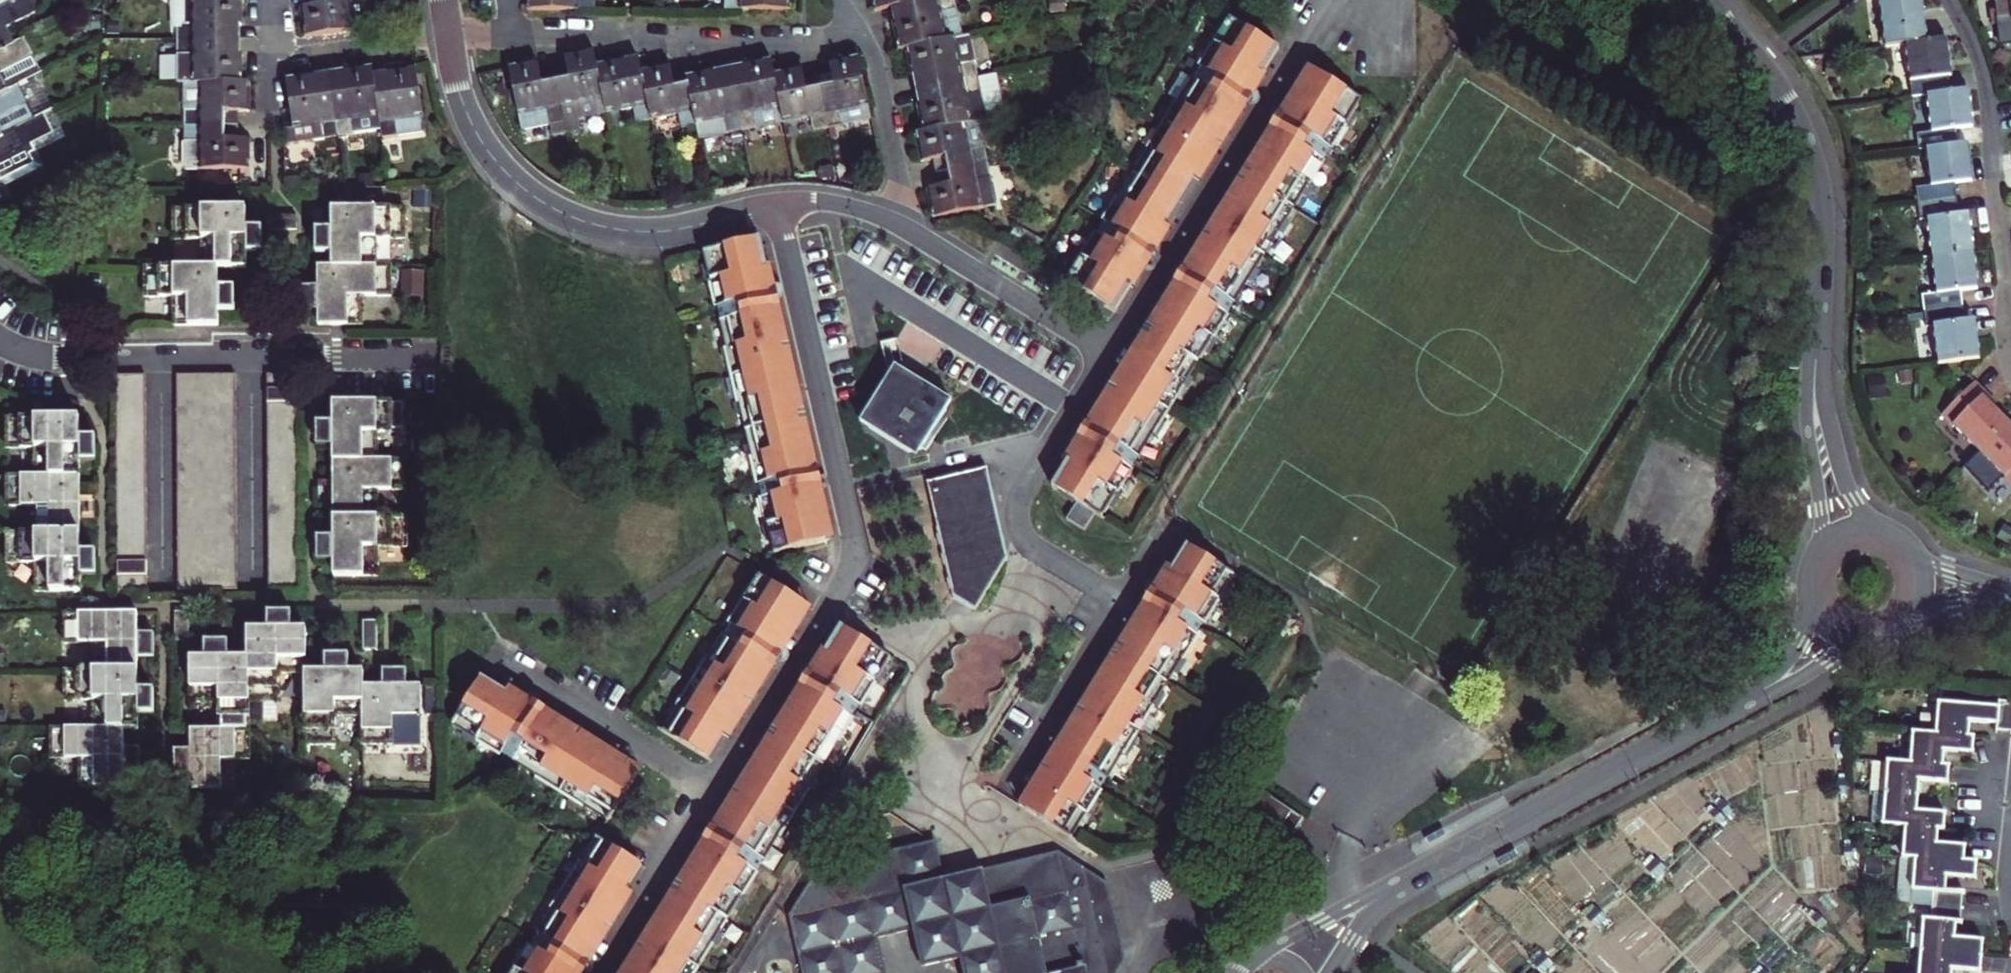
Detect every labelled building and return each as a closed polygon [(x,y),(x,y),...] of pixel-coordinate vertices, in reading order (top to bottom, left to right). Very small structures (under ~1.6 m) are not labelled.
[(15,43),(7,27),(40,10),(35,0),(15,0),(0,8),(0,50),(15,43)] [(222,39),(222,25),(240,24),(240,0),(191,0),(191,24),(176,25),(176,39),(222,39)] [(321,5),(302,8),(307,37),(354,30),(350,1),(359,0),(320,0),(321,5)] [(529,9),(593,9),(593,0),(529,0),(529,9)] [(727,10),(793,11),(793,0),(727,0),(727,10)] [(877,10),(910,3),(925,0),(875,0),(877,10)] [(910,3),(913,18),(895,21),(901,49),(908,47),(963,36),(955,0),(925,0),(910,3)] [(1886,45),(1908,42),(1926,40),(1924,27),(1927,27),(1923,0),(1881,0),(1886,45)] [(2000,25),(2010,24),(2010,0),(1997,0),(2000,25)] [(1134,178),(1181,207),(1279,48),(1232,20),(1225,30),(1221,28),(1213,41),(1217,43),(1181,102),(1176,99),(1168,111),(1174,114),(1151,151),(1146,148),(1139,158),(1144,161),(1134,178)] [(963,36),(908,47),(914,76),(933,72),(935,85),(980,76),(971,35),(963,36)] [(1953,77),(1948,37),(1926,40),(1908,42),(1915,96),(1928,94),(1952,91),(1951,78),(1953,77)] [(8,90),(0,75),(34,57),(24,38),(15,43),(0,50),(0,94),(8,90)] [(199,81),(240,81),(240,53),(222,53),(222,39),(176,39),(176,82),(199,81)] [(570,74),(556,77),(564,120),(605,112),(596,67),(593,51),(566,56),(570,74)] [(835,82),(822,84),(831,127),(872,119),(861,58),(832,63),(835,82)] [(628,60),(596,67),(605,112),(634,106),(637,122),(653,119),(644,75),(632,77),(628,60)] [(746,85),(732,88),(741,131),(784,122),(775,73),(772,60),(742,67),(746,85)] [(540,62),(511,68),(523,128),(564,120),(556,77),(543,79),(540,62)] [(644,72),(644,75),(653,119),(681,114),(683,127),(695,125),(687,82),(676,84),(673,66),(644,72)] [(380,115),(376,91),(372,68),(343,72),(346,90),(333,92),(339,136),(354,134),(352,120),(380,115)] [(805,68),(775,73),(784,122),(813,117),(815,130),(831,127),(822,84),(808,86),(805,68)] [(423,116),(416,70),(387,74),(389,89),(376,91),(380,115),(383,135),(397,133),(395,120),(423,116)] [(686,78),(687,82),(695,125),(698,139),(741,131),(732,88),(719,91),(715,72),(686,78)] [(1363,101),(1315,72),(1248,180),(1296,209),(1304,194),(1310,197),(1316,187),(1310,184),(1347,123),(1353,127),(1360,115),(1356,112),(1363,101)] [(339,136),(333,92),(320,93),(317,75),(285,80),(293,128),(284,129),(286,144),(339,136)] [(980,76),(935,85),(937,99),(919,102),(925,132),(981,120),(988,119),(980,76)] [(184,125),(228,125),(228,112),(247,112),(247,81),(240,81),(199,81),(199,108),(184,109),(184,125)] [(15,128),(35,118),(18,85),(8,90),(0,94),(0,136),(15,128)] [(1952,91),(1928,94),(1934,133),(1920,135),(1922,151),(1929,150),(1959,146),(1958,130),(1975,128),(1969,89),(1952,91)] [(981,120),(925,132),(918,133),(923,161),(943,158),(945,171),(989,161),(981,120)] [(248,168),(247,139),(228,140),(228,125),(184,125),(184,169),(248,168)] [(25,146),(15,128),(0,136),(0,160),(25,146)] [(1919,189),(1921,204),(1959,199),(1957,184),(1974,182),(1969,145),(1959,146),(1929,150),(1933,187),(1919,189)] [(989,161),(945,171),(948,183),(929,188),(936,218),(991,206),(985,179),(993,177),(989,161)] [(1069,281),(1117,311),(1181,207),(1134,178),(1127,187),(1121,183),(1114,195),(1120,199),(1084,257),(1078,254),(1070,267),(1076,270),(1069,281)] [(1296,209),(1248,180),(1152,334),(1199,363),(1205,353),(1210,356),(1220,341),(1215,338),(1251,278),(1257,282),(1263,272),(1258,269),(1279,235),(1285,239),(1291,229),(1285,226),(1296,209)] [(1960,215),(1959,199),(1921,204),(1922,219),(1927,218),(1932,259),(1974,253),(1969,213),(1960,215)] [(333,253),(333,268),(375,267),(375,239),(403,239),(403,209),(333,210),(333,230),(316,230),(317,253),(333,253)] [(202,267),(216,267),(246,267),(245,253),(262,253),(262,231),(246,231),(245,210),(173,210),(173,240),(202,240),(202,267)] [(267,217),(268,231),(296,230),(296,216),(267,217)] [(762,235),(701,249),(713,298),(736,396),(797,381),(774,287),(762,235)] [(1974,253),(1932,259),(1937,295),(1925,297),(1926,311),(1964,306),(1962,292),(1978,290),(1974,253)] [(202,267),(146,268),(146,296),(175,296),(175,325),(218,325),(218,311),(233,311),(233,288),(216,288),(216,267),(202,267)] [(302,310),(316,310),(317,324),(362,324),(362,296),(391,296),(391,267),(375,267),(333,268),(318,268),(319,287),(301,287),(302,310)] [(1935,327),(1939,364),(1981,358),(1976,321),(1966,322),(1964,306),(1926,311),(1929,328),(1935,327)] [(1199,363),(1152,334),(1058,487),(1081,501),(1070,519),(1087,530),(1097,512),(1103,516),(1109,506),(1115,509),(1124,495),(1118,492),(1156,432),(1162,435),(1167,426),(1161,422),(1185,383),(1191,387),(1197,378),(1192,374),(1199,363)] [(941,394),(905,371),(890,377),(870,410),(875,431),(906,451),(924,447),(945,412),(941,394)] [(235,373),(176,374),(177,589),(236,588),(235,373)] [(297,373),(267,374),(268,588),(298,588),(297,373)] [(145,374),(115,374),(115,589),(146,589),(145,374)] [(1982,452),(2010,423),(1991,403),(1993,400),(1976,383),(1944,415),(1982,452)] [(797,388),(737,402),(756,479),(772,551),(832,537),(816,469),(797,388)] [(405,402),(332,403),(332,424),(316,425),(316,446),(332,446),(332,461),(376,460),(375,433),(405,433),(405,402)] [(79,419),(7,419),(7,448),(36,448),(36,475),(79,475),(79,460),(95,460),(95,439),(79,439),(79,419)] [(1982,452),(2010,482),(2010,423),(1982,452)] [(376,460),(332,461),(333,519),(377,518),(376,490),(405,489),(404,460),(376,460)] [(985,466),(926,480),(953,594),(978,609),(1011,557),(990,468),(985,466)] [(79,533),(79,475),(36,475),(8,475),(8,506),(36,506),(36,533),(79,533)] [(377,518),(333,519),(333,539),(317,539),(317,561),(333,561),(333,576),(378,575),(378,548),(407,547),(407,518),(377,518)] [(79,554),(79,533),(36,533),(7,533),(7,563),(36,563),(36,591),(79,591),(79,576),(94,576),(95,554),(79,554)] [(1232,579),(1183,548),(1120,651),(1168,681),(1173,672),(1179,676),(1189,660),(1183,656),(1218,600),(1225,604),(1233,590),(1227,586),(1232,579)] [(809,606),(757,574),(750,583),(747,581),(739,593),(743,596),(705,657),(701,654),(695,664),(700,667),(676,704),(672,702),(665,713),(670,715),(662,728),(713,760),(809,606)] [(187,612),(174,613),(175,641),(188,641),(187,612)] [(277,672),(305,672),(304,630),(293,630),(292,612),(266,612),(267,629),(247,629),(247,658),(248,702),(277,701),(277,672)] [(94,669),(137,669),(137,656),(155,656),(155,635),(137,635),(137,614),(64,614),(64,644),(94,644),(94,669)] [(375,620),(362,621),(364,650),(377,649),(375,620)] [(748,782),(795,811),(810,788),(815,791),(821,781),(817,778),(833,752),(838,755),(845,744),(840,741),(877,679),(883,683),(891,670),(885,667),(891,657),(843,627),(748,782)] [(248,702),(247,658),(229,658),(229,641),(206,642),(206,657),(190,658),(190,702),(219,702),(220,729),(248,728),(248,702)] [(1120,651),(1117,656),(1025,806),(1073,836),(1081,823),(1086,826),(1093,814),(1088,811),(1124,753),(1129,757),(1138,742),(1134,739),(1154,705),(1159,708),(1166,695),(1162,692),(1168,681),(1120,651)] [(362,715),(362,686),(362,671),(348,671),(348,655),(326,655),(326,672),(305,672),(305,744),(336,744),(335,715),(362,715)] [(154,714),(154,692),(137,692),(137,669),(94,669),(64,669),(65,701),(93,701),(93,727),(123,727),(137,727),(137,714),(154,714)] [(383,686),(362,686),(362,715),(363,745),(392,744),(392,716),(422,716),(421,685),(407,685),(406,670),(383,670),(383,686)] [(636,774),(483,677),(452,725),(463,732),(461,735),(473,743),(476,738),(536,776),(534,780),(546,788),(549,783),(570,797),(567,802),(580,810),(583,805),(607,821),(636,774)] [(2000,700),(1999,707),(1939,702),(1937,734),(1914,732),(1912,763),(1889,761),(1884,824),(1905,826),(1903,857),(1916,858),(1914,889),(1932,890),(1930,921),(1923,919),(1918,972),(1953,972),(1953,970),(1981,972),(1981,965),(1983,949),(1983,942),(1955,939),(1957,923),(1963,923),(1964,892),(1946,892),(1948,876),(1976,878),(1977,869),(1977,862),(1965,862),(1965,853),(1965,847),(1937,844),(1938,828),(1944,829),(1945,819),(1945,814),(1917,812),(1920,780),(1949,782),(1949,774),(1950,767),(1944,766),(1945,750),(1973,752),(1974,742),(1974,737),(1970,737),(1971,722),(1998,724),(1997,730),(2005,730),(2010,731),(2010,701),(2000,700)] [(93,727),(51,727),(51,758),(80,758),(80,787),(124,787),(124,771),(139,771),(139,749),(123,749),(123,727),(93,727)] [(248,759),(248,728),(220,729),(190,729),(190,750),(174,750),(174,773),(190,773),(191,790),(219,789),(219,760),(248,759)] [(1240,813),(1229,806),(1219,821),(1278,859),(1287,844),(1277,838),(1284,827),(1296,835),(1307,819),(1247,781),(1238,794),(1248,801),(1240,813)] [(681,890),(728,919),(737,905),(742,908),(747,899),(742,896),(780,835),(786,838),(792,829),(787,826),(795,811),(748,782),(681,890)] [(1712,826),(1708,830),(1716,839),(1720,835),(1712,826)] [(597,836),(588,851),(583,848),(577,857),(582,860),(552,908),(548,905),(541,915),(546,918),(514,968),(510,966),(505,972),(579,972),(646,867),(597,836)] [(1124,965),(1118,942),(1124,940),(1109,883),(1060,851),(946,878),(938,843),(821,868),(790,916),(804,972),(887,972),(878,937),(915,927),(924,968),(964,959),(967,972),(1119,972),(1124,965)] [(1679,850),(1669,858),(1678,867),(1686,859),(1679,850)] [(681,890),(629,972),(694,972),(713,942),(719,945),(725,935),(721,932),(728,919),(681,890)] [(1616,895),(1608,903),(1616,912),(1624,904),(1616,895)] [(1801,926),(1797,930),(1805,939),(1809,935),(1801,926)] [(1554,940),(1545,948),(1553,956),(1562,948),(1554,940)] [(1773,956),(1764,964),(1772,972),(1781,965),(1773,956)]
